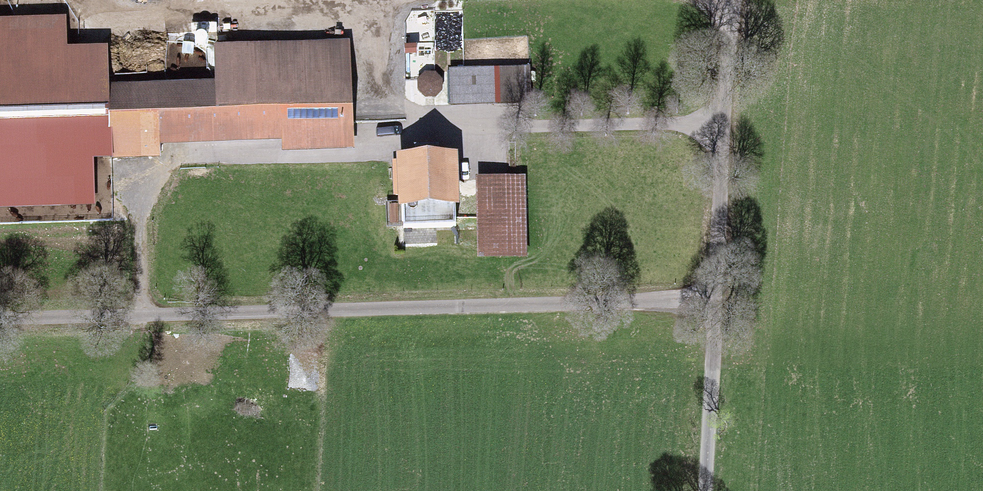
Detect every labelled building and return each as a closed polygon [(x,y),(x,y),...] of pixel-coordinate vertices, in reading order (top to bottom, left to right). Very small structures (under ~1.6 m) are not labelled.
[(348,152),(343,69),(92,82),(87,26),(0,30),(0,213),(94,216),(92,161),(348,152)] [(456,117),(526,120),(528,89),(458,85),(456,117)] [(398,184),(401,226),(461,221),(457,179),(398,184)] [(482,205),(487,271),(532,267),(527,202),(482,205)]
